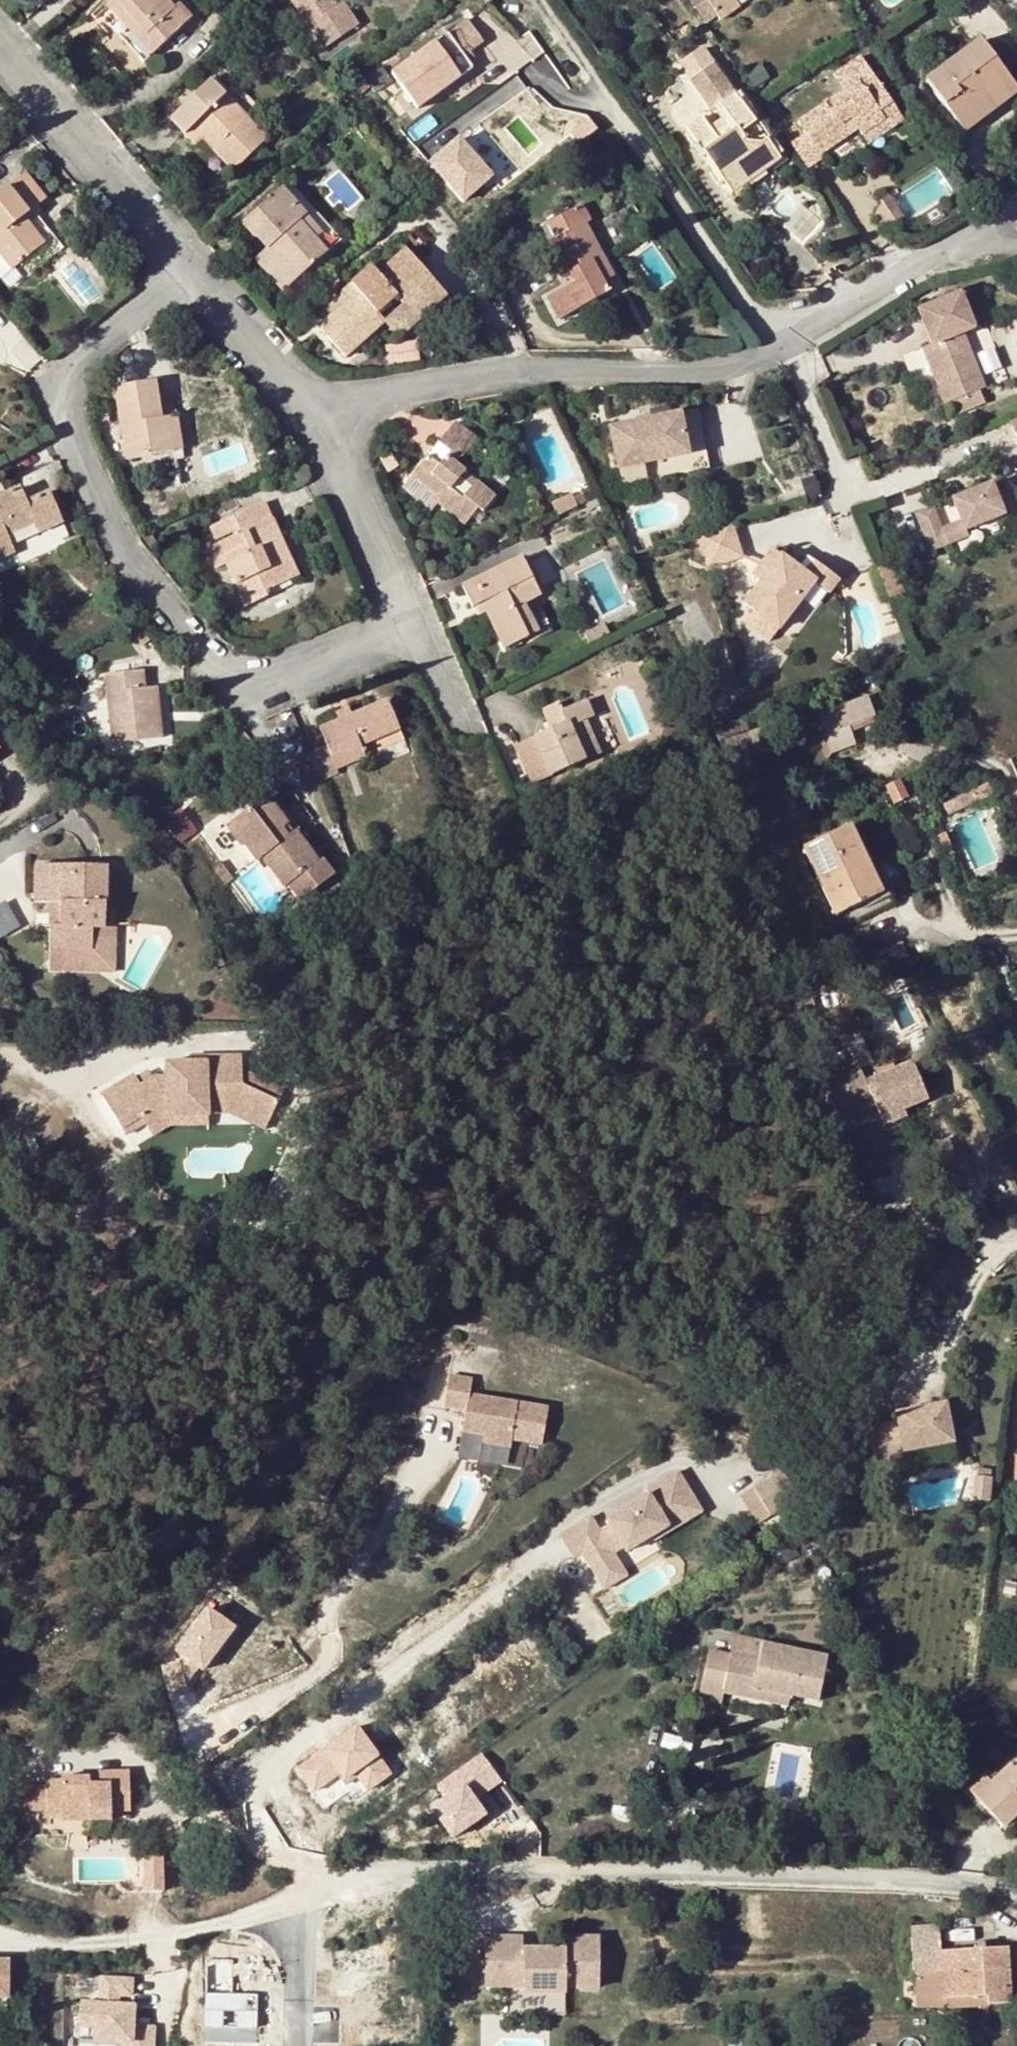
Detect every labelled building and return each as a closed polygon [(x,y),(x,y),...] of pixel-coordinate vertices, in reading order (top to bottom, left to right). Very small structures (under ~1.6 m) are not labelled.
[(113,2),(135,26),(130,32),(150,54),(177,28),(166,15),(172,9),(164,0),(115,0),(113,2)] [(293,5),(297,10),(311,0),(300,0),(293,5)] [(345,19),(332,0),(311,0),(297,10),(307,27),(325,15),(333,27),(345,19)] [(735,0),(705,0),(720,22),(737,9),(732,2),(735,0)] [(135,26),(113,2),(107,7),(130,32),(135,26)] [(471,5),(464,10),(476,26),(483,21),(471,5)] [(466,57),(464,53),(458,46),(466,40),(479,30),(476,26),(464,10),(462,7),(388,63),(412,97),(466,57)] [(350,16),(345,19),(333,27),(325,15),(307,27),(332,65),(366,42),(350,16)] [(471,49),(466,40),(458,46),(464,53),(471,49)] [(926,82),(958,122),(1010,83),(979,43),(926,82)] [(824,103),(798,120),(821,155),(848,138),(840,126),(850,118),(859,130),(863,136),(884,121),(879,113),(891,106),(885,97),(877,84),(861,59),(835,76),(844,90),(836,96),(840,104),(830,110),(824,103)] [(888,76),(877,84),(885,97),(897,90),(888,76)] [(713,112),(720,107),(734,96),(721,78),(700,94),(713,112)] [(958,122),(966,132),(1016,94),(1016,93),(1010,83),(958,122)] [(226,96),(185,135),(194,146),(205,137),(223,156),(220,159),(231,171),(265,137),(226,96)] [(687,129),(725,183),(759,159),(765,169),(778,159),(734,96),(720,107),(732,123),(725,128),(714,136),(709,129),(702,119),(687,129)] [(902,122),(891,106),(879,113),(884,121),(863,136),(869,145),(902,122)] [(850,118),(840,126),(848,138),(859,130),(850,118)] [(720,121),(709,129),(714,136),(725,128),(720,121)] [(459,133),(427,161),(464,203),(496,175),(459,133)] [(759,159),(725,183),(731,192),(765,169),(759,159)] [(12,267),(42,242),(22,216),(44,200),(23,173),(0,192),(0,253),(12,267)] [(289,183),(283,189),(306,215),(312,209),(289,183)] [(277,240),(267,249),(255,260),(282,290),(333,245),(306,215),(283,189),(244,223),(257,238),(266,229),(277,240)] [(873,217),(870,219),(879,232),(893,222),(877,197),(873,217)] [(605,292),(599,282),(589,262),(600,256),(583,225),(588,222),(580,207),(547,224),(555,240),(544,247),(561,277),(569,274),(585,303),(605,292)] [(339,239),(312,209),(306,215),(333,245),(339,239)] [(635,217),(627,223),(634,233),(642,227),(635,217)] [(257,238),(267,249),(277,240),(266,229),(257,238)] [(395,296),(403,304),(417,322),(445,296),(404,250),(377,274),(370,266),(342,292),(348,298),(318,326),(345,357),(383,322),(377,313),(395,296)] [(0,253),(0,263),(6,271),(12,267),(0,253)] [(611,276),(600,256),(589,262),(599,282),(611,276)] [(971,335),(956,301),(915,318),(923,337),(930,333),(937,350),(920,358),(943,412),(983,393),(960,340),(971,335)] [(395,342),(417,322),(403,304),(383,322),(395,336),(391,340),(395,342)] [(390,362),(407,359),(403,343),(387,347),(390,362)] [(155,382),(115,388),(126,458),(170,451),(167,428),(162,429),(160,419),(155,382)] [(983,393),(943,412),(947,424),(988,405),(983,393)] [(690,438),(709,435),(722,432),(718,406),(685,414),(690,438)] [(690,438),(685,414),(616,426),(623,467),(694,455),(697,471),(715,468),(709,435),(690,438)] [(177,416),(160,419),(162,429),(167,428),(170,451),(181,449),(177,416)] [(1008,426),(1013,440),(1016,438),(1016,422),(1008,426)] [(427,458),(414,475),(442,498),(438,503),(464,524),(477,507),(482,511),(494,496),(455,463),(475,439),(456,423),(439,444),(449,452),(438,466),(427,458)] [(410,480),(438,503),(442,498),(414,475),(410,480)] [(13,552),(6,535),(34,522),(37,532),(60,522),(47,491),(25,500),(19,487),(0,495),(0,558),(13,552)] [(935,511),(920,518),(936,556),(971,540),(970,535),(1007,520),(993,488),(956,504),(964,524),(945,533),(935,511)] [(552,504),(558,514),(575,506),(570,493),(552,504)] [(951,499),(937,504),(944,521),(958,515),(951,499)] [(267,594),(265,590),(261,580),(284,569),(272,540),(279,538),(263,503),(210,528),(215,541),(244,527),(246,532),(207,550),(215,568),(225,564),(244,605),(267,594)] [(736,525),(701,535),(710,570),(746,561),(736,525)] [(296,575),(279,538),(272,540),(284,569),(261,580),(265,590),(296,575)] [(769,577),(762,586),(747,605),(757,613),(782,633),(818,587),(809,580),(774,554),(761,570),(769,577)] [(502,649),(527,637),(515,609),(525,603),(538,596),(520,557),(463,585),(474,607),(481,603),(486,612),(502,649)] [(819,566),(809,580),(818,587),(832,597),(842,584),(819,566)] [(769,577),(761,570),(755,578),(762,586),(769,577)] [(481,603),(474,607),(478,616),(486,612),(481,603)] [(538,631),(525,603),(515,609),(527,637),(538,631)] [(772,645),(782,633),(757,613),(747,626),(772,645)] [(584,634),(589,644),(608,634),(603,625),(584,634)] [(142,673),(105,675),(112,741),(160,737),(156,689),(144,690),(142,673)] [(875,714),(867,695),(821,713),(836,752),(858,743),(851,724),(875,714)] [(557,704),(541,711),(548,731),(534,738),(549,775),(583,761),(580,751),(595,745),(585,720),(592,717),(585,700),(560,711),(557,704)] [(319,729),(326,745),(335,769),(364,756),(360,745),(398,729),(387,702),(319,729)] [(704,717),(688,722),(692,733),(707,728),(704,717)] [(335,769),(326,745),(307,753),(318,780),(336,772),(335,769)] [(580,751),(583,761),(599,753),(595,745),(580,751)] [(266,796),(226,827),(239,847),(242,844),(255,862),(260,858),(283,888),(317,861),(294,831),(288,835),(283,828),(287,825),(266,796)] [(882,895),(867,863),(850,828),(805,848),(836,916),(844,913),(882,895)] [(221,861),(213,866),(225,884),(232,878),(221,861)] [(873,861),(867,863),(882,895),(844,913),(849,924),(893,904),(873,861)] [(34,902),(49,902),(59,902),(59,925),(50,925),(50,952),(92,953),(93,930),(104,931),(105,868),(35,867),(34,902)] [(21,926),(10,899),(0,903),(0,934),(21,926)] [(59,902),(49,902),(50,925),(59,925),(59,902)] [(136,1072),(102,1092),(122,1126),(141,1114),(146,1120),(149,1125),(168,1114),(194,1113),(194,1103),(223,1102),(222,1083),(244,1082),(243,1053),(192,1054),(192,1059),(167,1060),(167,1075),(155,1075),(142,1083),(138,1076),(136,1072)] [(854,1071),(820,1086),(836,1122),(871,1107),(878,1122),(923,1101),(906,1064),(861,1085),(854,1071)] [(151,1067),(138,1076),(142,1083),(155,1075),(151,1067)] [(168,1114),(149,1125),(153,1133),(171,1122),(208,1121),(207,1110),(229,1109),(266,1126),(279,1099),(244,1082),(222,1083),(223,1102),(194,1103),(194,1113),(168,1114)] [(141,1114),(122,1126),(126,1133),(146,1120),(141,1114)] [(453,1384),(448,1415),(469,1419),(466,1440),(487,1443),(486,1450),(515,1455),(516,1448),(546,1453),(552,1415),(474,1403),(476,1387),(453,1384)] [(949,1405),(932,1408),(933,1414),(921,1416),(921,1411),(900,1415),(901,1424),(873,1429),(881,1469),(909,1464),(908,1455),(957,1445),(949,1405)] [(783,1471),(755,1488),(772,1517),(759,1525),(766,1536),(791,1521),(785,1509),(799,1500),(783,1471)] [(605,1549),(590,1559),(604,1582),(627,1568),(622,1560),(632,1554),(635,1558),(660,1542),(656,1536),(658,1529),(667,1522),(674,1533),(688,1524),(685,1520),(703,1509),(684,1477),(653,1497),(655,1500),(614,1526),(617,1532),(607,1538),(600,1542),(605,1549)] [(772,1517),(755,1488),(742,1496),(759,1525),(772,1517)] [(660,1542),(663,1547),(708,1515),(703,1509),(685,1520),(688,1524),(674,1533),(667,1522),(658,1529),(656,1536),(660,1542)] [(598,1524),(592,1528),(600,1542),(607,1538),(598,1524)] [(592,1528),(566,1544),(579,1565),(590,1559),(605,1549),(600,1542),(592,1528)] [(627,1568),(604,1582),(613,1596),(636,1582),(627,1568)] [(207,1604),(157,1678),(185,1697),(235,1622),(207,1604)] [(766,1662),(740,1657),(736,1681),(800,1695),(828,1701),(837,1657),(770,1643),(766,1662)] [(740,1657),(718,1653),(710,1696),(732,1701),(733,1690),(736,1681),(740,1657)] [(800,1695),(736,1681),(733,1690),(799,1704),(800,1695)] [(1016,1816),(1016,1768),(1016,1770),(1011,1765),(990,1784),(985,1779),(971,1792),(1003,1828),(1016,1816)] [(57,1820),(87,1820),(87,1812),(107,1812),(126,1811),(124,1770),(96,1770),(96,1776),(96,1785),(85,1785),(85,1776),(57,1777),(57,1779),(42,1781),(42,1816),(57,1815),(57,1820)] [(96,1776),(85,1776),(85,1785),(96,1785),(96,1776)] [(163,1853),(128,1855),(130,1888),(165,1886),(163,1853)] [(710,1890),(708,1893),(709,1895),(710,1897),(712,1899),(714,1899),(717,1898),(719,1896),(720,1893),(719,1891),(717,1889),(715,1888),(711,1889),(710,1890)] [(988,2005),(1016,2004),(1016,1983),(1011,1984),(1008,1948),(942,1952),(940,1926),(913,1927),(916,1976),(943,1975),(945,2000),(988,1998),(988,2005)] [(524,1938),(487,1937),(487,1991),(525,1991),(525,1986),(568,1987),(568,1992),(600,1992),(601,1938),(567,1938),(567,1950),(525,1950),(524,1938)] [(133,2020),(137,1975),(100,1972),(98,1999),(82,1998),(78,2045),(156,2045),(158,2022),(133,2020)] [(988,2008),(988,2005),(988,1998),(945,2000),(946,2011),(988,2008)]
